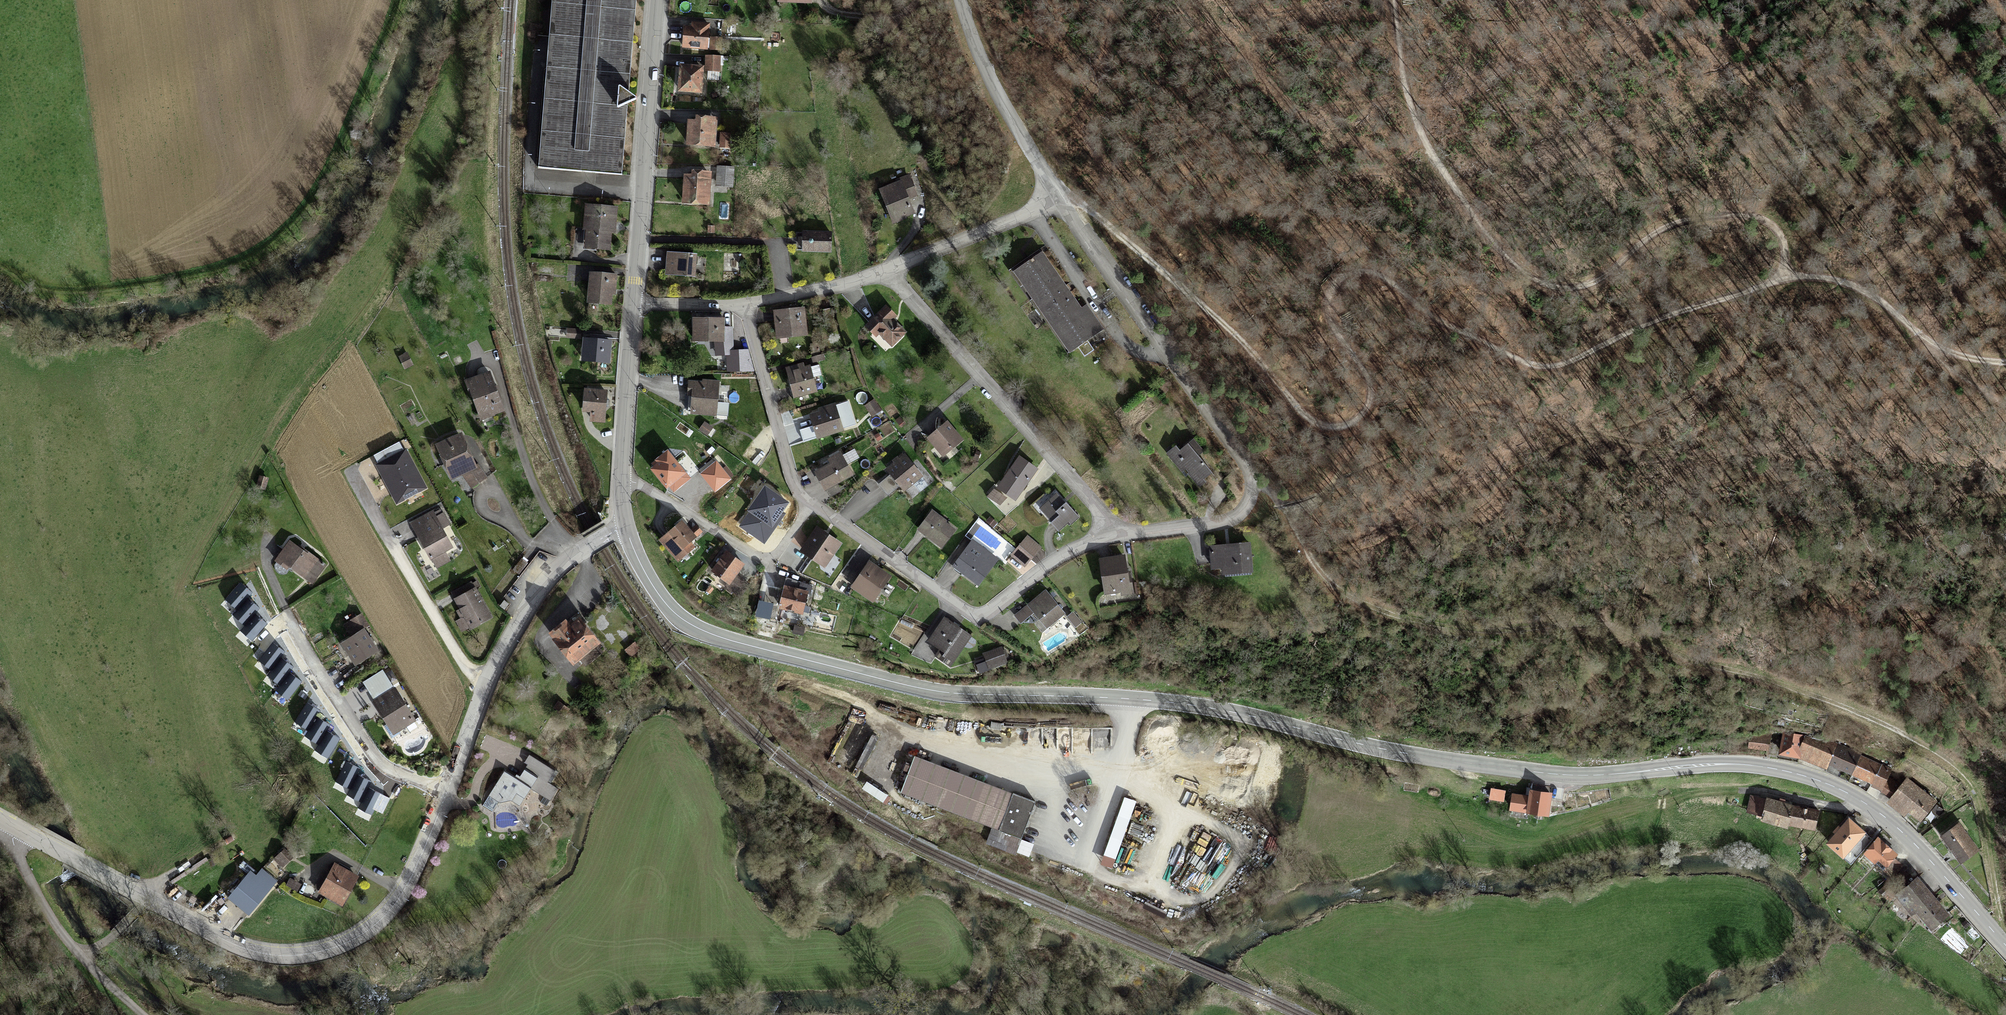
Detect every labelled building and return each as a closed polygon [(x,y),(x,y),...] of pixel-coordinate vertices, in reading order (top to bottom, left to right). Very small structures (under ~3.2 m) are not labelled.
[(539,167),(619,173),(632,0),(552,0),(539,167)] [(681,31),(681,50),(705,51),(706,28),(690,27),(689,31),(681,31)] [(721,40),(712,40),(712,53),(721,53),(721,40)] [(718,59),(705,59),(705,69),(718,70),(718,59)] [(679,72),(678,97),(700,98),(701,73),(679,72)] [(686,125),(685,150),(713,150),(713,126),(686,125)] [(717,170),(717,187),(733,187),(733,170),(717,170)] [(683,180),(682,208),(706,208),(706,181),(683,180)] [(890,189),(879,193),(889,223),(908,217),(905,207),(916,203),(908,180),(889,186),(890,189)] [(586,210),(585,247),(612,248),(614,211),(586,210)] [(829,235),(802,235),(802,251),(829,251),(829,235)] [(1038,254),(1015,270),(1071,350),(1094,334),(1038,254)] [(703,259),(666,256),(664,277),(701,279),(703,259)] [(588,277),(587,300),(613,301),(614,279),(588,277)] [(877,330),(891,345),(905,332),(882,308),(863,325),(872,335),(877,330)] [(805,310),(774,312),(776,335),(806,333),(805,310)] [(722,319),(695,317),(693,341),(716,342),(716,354),(726,355),(726,371),(754,371),(749,350),(730,350),(731,330),(722,329),(722,319)] [(582,334),(581,357),(607,359),(608,335),(582,334)] [(399,357),(405,370),(413,366),(407,353),(399,357)] [(805,363),(787,368),(795,397),(813,392),(805,363)] [(486,370),(465,379),(481,418),(502,409),(486,370)] [(691,384),(691,411),(715,412),(716,385),(691,384)] [(603,420),(604,391),(580,390),(580,410),(590,410),(590,420),(603,420)] [(871,400),(865,405),(873,415),(879,410),(871,400)] [(832,405),(810,413),(818,436),(840,428),(832,405)] [(958,439),(943,423),(928,437),(943,453),(958,439)] [(459,433),(435,443),(449,476),(473,465),(459,433)] [(375,465),(396,506),(428,489),(407,449),(404,451),(399,442),(373,455),(378,464),(375,465)] [(1191,445),(1174,460),(1199,487),(1215,473),(1191,445)] [(670,453),(652,466),(667,485),(684,473),(670,453)] [(828,464),(816,470),(828,493),(839,488),(835,482),(849,474),(839,453),(826,460),(828,464)] [(903,455),(887,468),(903,488),(919,475),(903,455)] [(1018,456),(996,485),(1007,493),(1014,498),(1035,468),(1018,456)] [(716,460),(699,474),(715,492),(731,479),(716,460)] [(264,489),(267,478),(259,476),(256,487),(264,489)] [(748,512),(738,527),(765,545),(786,514),(783,512),(790,502),(764,485),(747,511),(748,512)] [(1000,503),(1007,493),(996,485),(989,495),(1000,503)] [(1056,492),(1039,507),(1060,532),(1077,518),(1056,492)] [(929,512),(917,527),(942,546),(953,530),(929,512)] [(433,513),(412,524),(424,547),(429,558),(450,547),(433,513)] [(679,523),(661,537),(676,557),(695,542),(679,523)] [(817,526),(801,549),(824,565),(840,543),(817,526)] [(1027,535),(1010,556),(1025,568),(1042,547),(1027,535)] [(972,539),(952,566),(976,584),(979,585),(998,558),(972,539)] [(287,541),(275,559),(311,584),(323,566),(287,541)] [(1250,573),(1247,543),(1211,546),(1212,566),(1225,565),(1226,575),(1250,573)] [(429,558),(424,547),(416,551),(421,562),(429,558)] [(727,549),(711,568),(731,584),(746,564),(727,549)] [(1126,554),(1101,557),(1106,594),(1131,590),(1126,554)] [(522,558),(512,570),(519,575),(528,564),(522,558)] [(867,561),(850,585),(871,599),(888,575),(867,561)] [(251,593),(240,584),(226,600),(237,609),(251,593)] [(781,587),(778,604),(801,608),(804,591),(781,587)] [(472,588),(454,598),(464,617),(470,628),(489,618),(472,588)] [(1046,590),(1028,604),(1046,627),(1064,614),(1046,590)] [(258,608),(248,599),(234,615),(244,624),(258,608)] [(507,612),(511,605),(506,602),(502,608),(507,612)] [(1015,616),(1021,624),(1033,615),(1027,607),(1015,616)] [(1073,612),(1067,617),(1075,628),(1082,623),(1073,612)] [(266,624),(256,615),(242,631),(252,640),(266,624)] [(562,617),(547,628),(570,659),(578,654),(595,641),(577,616),(567,624),(562,617)] [(470,628),(464,617),(456,622),(462,633),(470,628)] [(343,626),(350,636),(363,628),(357,618),(343,626)] [(967,637),(941,620),(928,640),(938,646),(933,653),(950,664),(967,637)] [(350,636),(340,643),(352,661),(375,647),(363,628),(350,636)] [(595,641),(578,654),(589,669),(607,656),(595,641)] [(284,652),(273,644),(260,661),(271,669),(284,652)] [(979,673),(1010,662),(1005,649),(1003,650),(1002,647),(983,654),(985,659),(975,662),(979,673)] [(293,668),(282,659),(269,676),(279,685),(293,668)] [(301,682),(290,674),(277,691),(288,699),(301,682)] [(394,687),(373,701),(393,732),(414,719),(394,687)] [(319,711),(307,704),(296,722),(308,729),(319,711)] [(329,726),(317,719),(306,737),(318,744),(329,726)] [(1780,732),(1781,752),(1800,755),(1826,767),(1828,762),(1835,745),(1803,735),(1780,732)] [(339,740),(327,733),(316,751),(328,758),(339,740)] [(1769,736),(1749,735),(1749,749),(1769,750),(1769,736)] [(1835,745),(1828,762),(1852,771),(1859,755),(1835,745)] [(1891,768),(1859,755),(1852,771),(1889,792),(1892,787),(1884,782),(1891,768)] [(914,762),(904,791),(1022,833),(1032,804),(914,762)] [(359,769),(347,763),(337,782),(349,788),(359,769)] [(518,780),(503,772),(490,796),(502,802),(505,798),(519,805),(534,778),(522,772),(518,780)] [(370,783),(358,777),(348,796),(360,802),(370,783)] [(1934,801),(1907,779),(1890,801),(1906,814),(1909,810),(1920,819),(1934,801)] [(1505,790),(1491,788),(1490,799),(1503,800),(1505,790)] [(381,795),(369,789),(359,808),(372,814),(381,795)] [(1551,792),(1530,789),(1527,808),(1548,811),(1551,792)] [(1524,794),(1512,794),(1511,809),(1523,810),(1524,794)] [(1124,798),(1100,865),(1112,869),(1136,802),(1124,798)] [(1768,798),(1762,817),(1786,824),(1787,821),(1812,828),(1817,812),(1768,798)] [(1848,818),(1828,840),(1843,854),(1863,831),(1848,818)] [(1960,823),(1942,835),(1960,861),(1978,849),(1960,823)] [(1879,835),(1865,852),(1893,876),(1902,866),(1892,857),(1898,850),(1879,835)] [(293,858),(285,850),(275,859),(283,867),(293,858)] [(333,864),(320,889),(345,901),(358,876),(333,864)] [(250,872),(228,898),(249,915),(277,881),(263,870),(257,877),(250,872)] [(1948,911),(1918,876),(1898,893),(1914,912),(1918,909),(1931,925),(1948,911)] [(297,892),(301,884),(290,878),(286,886),(297,892)]
